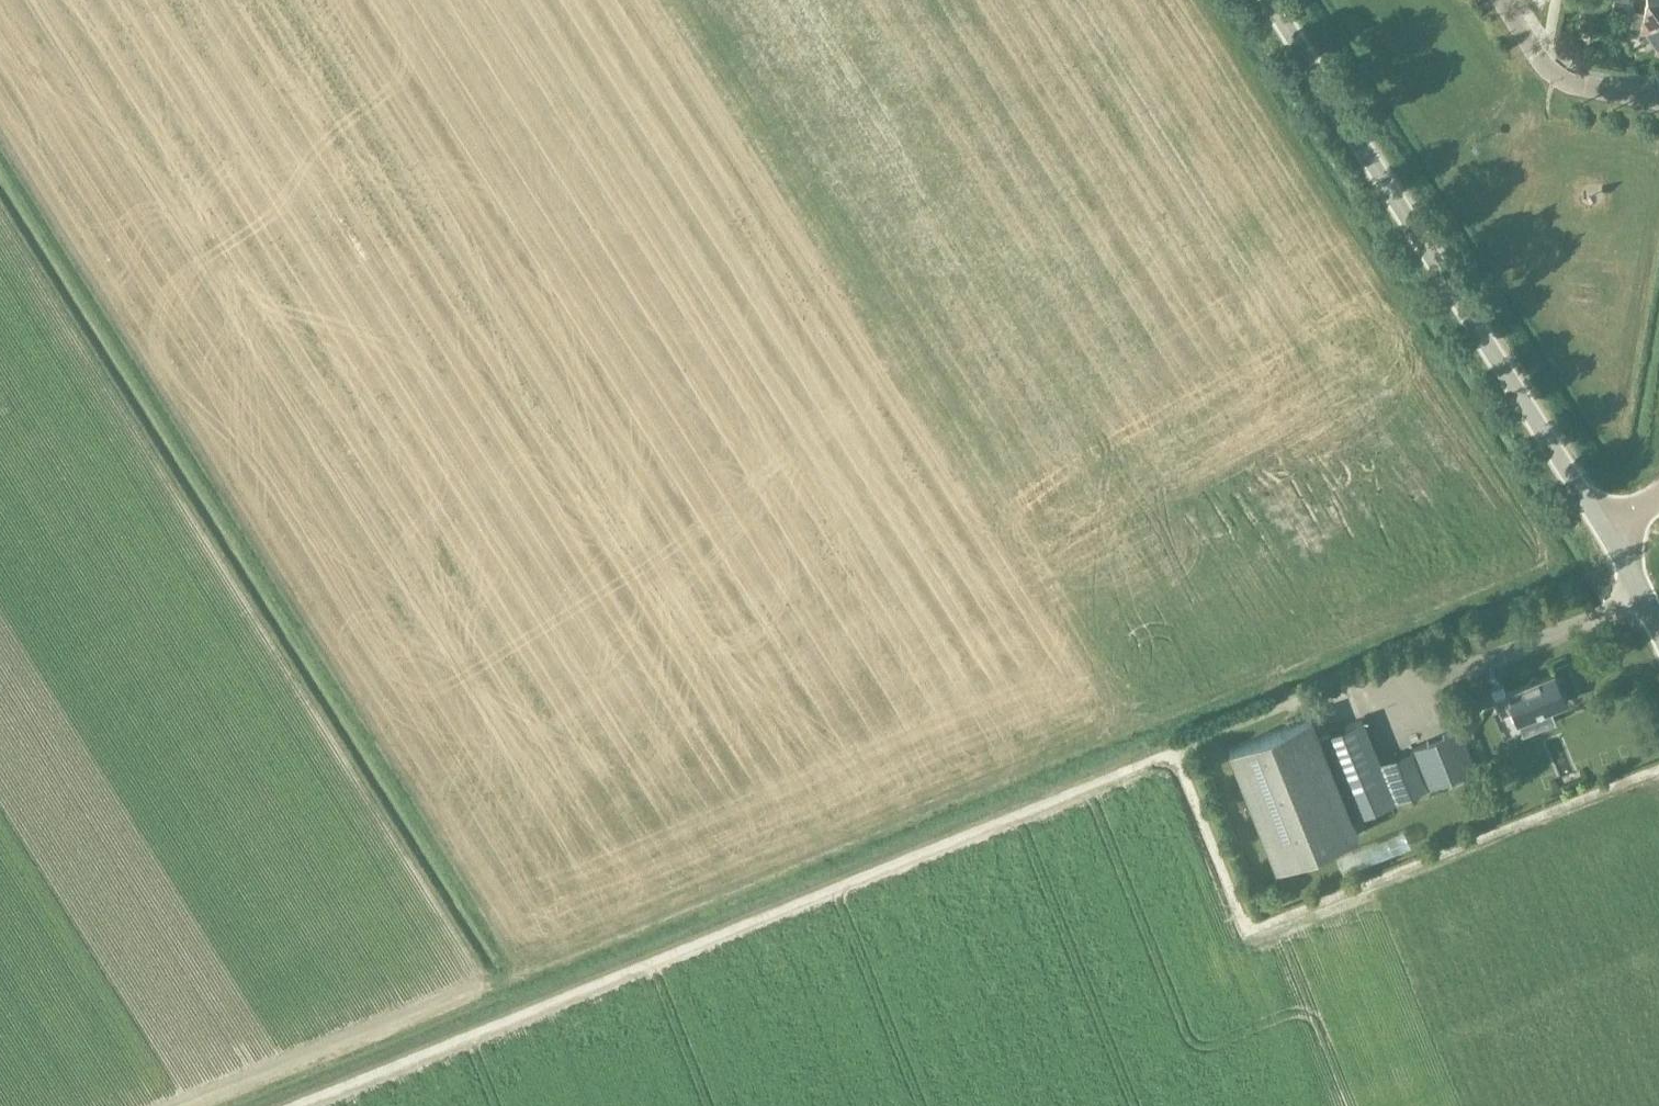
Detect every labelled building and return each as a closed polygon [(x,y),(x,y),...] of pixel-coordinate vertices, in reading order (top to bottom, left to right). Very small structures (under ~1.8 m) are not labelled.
[(1641,27),(1645,28),(1656,44),(1655,48),(1658,49),(1658,0),(1646,0),(1641,27)] [(1501,695),(1489,700),(1496,717),(1508,712),(1512,723),(1528,716),(1533,728),(1550,721),(1546,709),(1561,703),(1549,675),(1501,694),(1501,695)] [(1306,718),(1227,750),(1275,868),(1358,834),(1351,818),(1470,769),(1454,730),(1374,763),(1356,721),(1314,738),(1306,718)]
